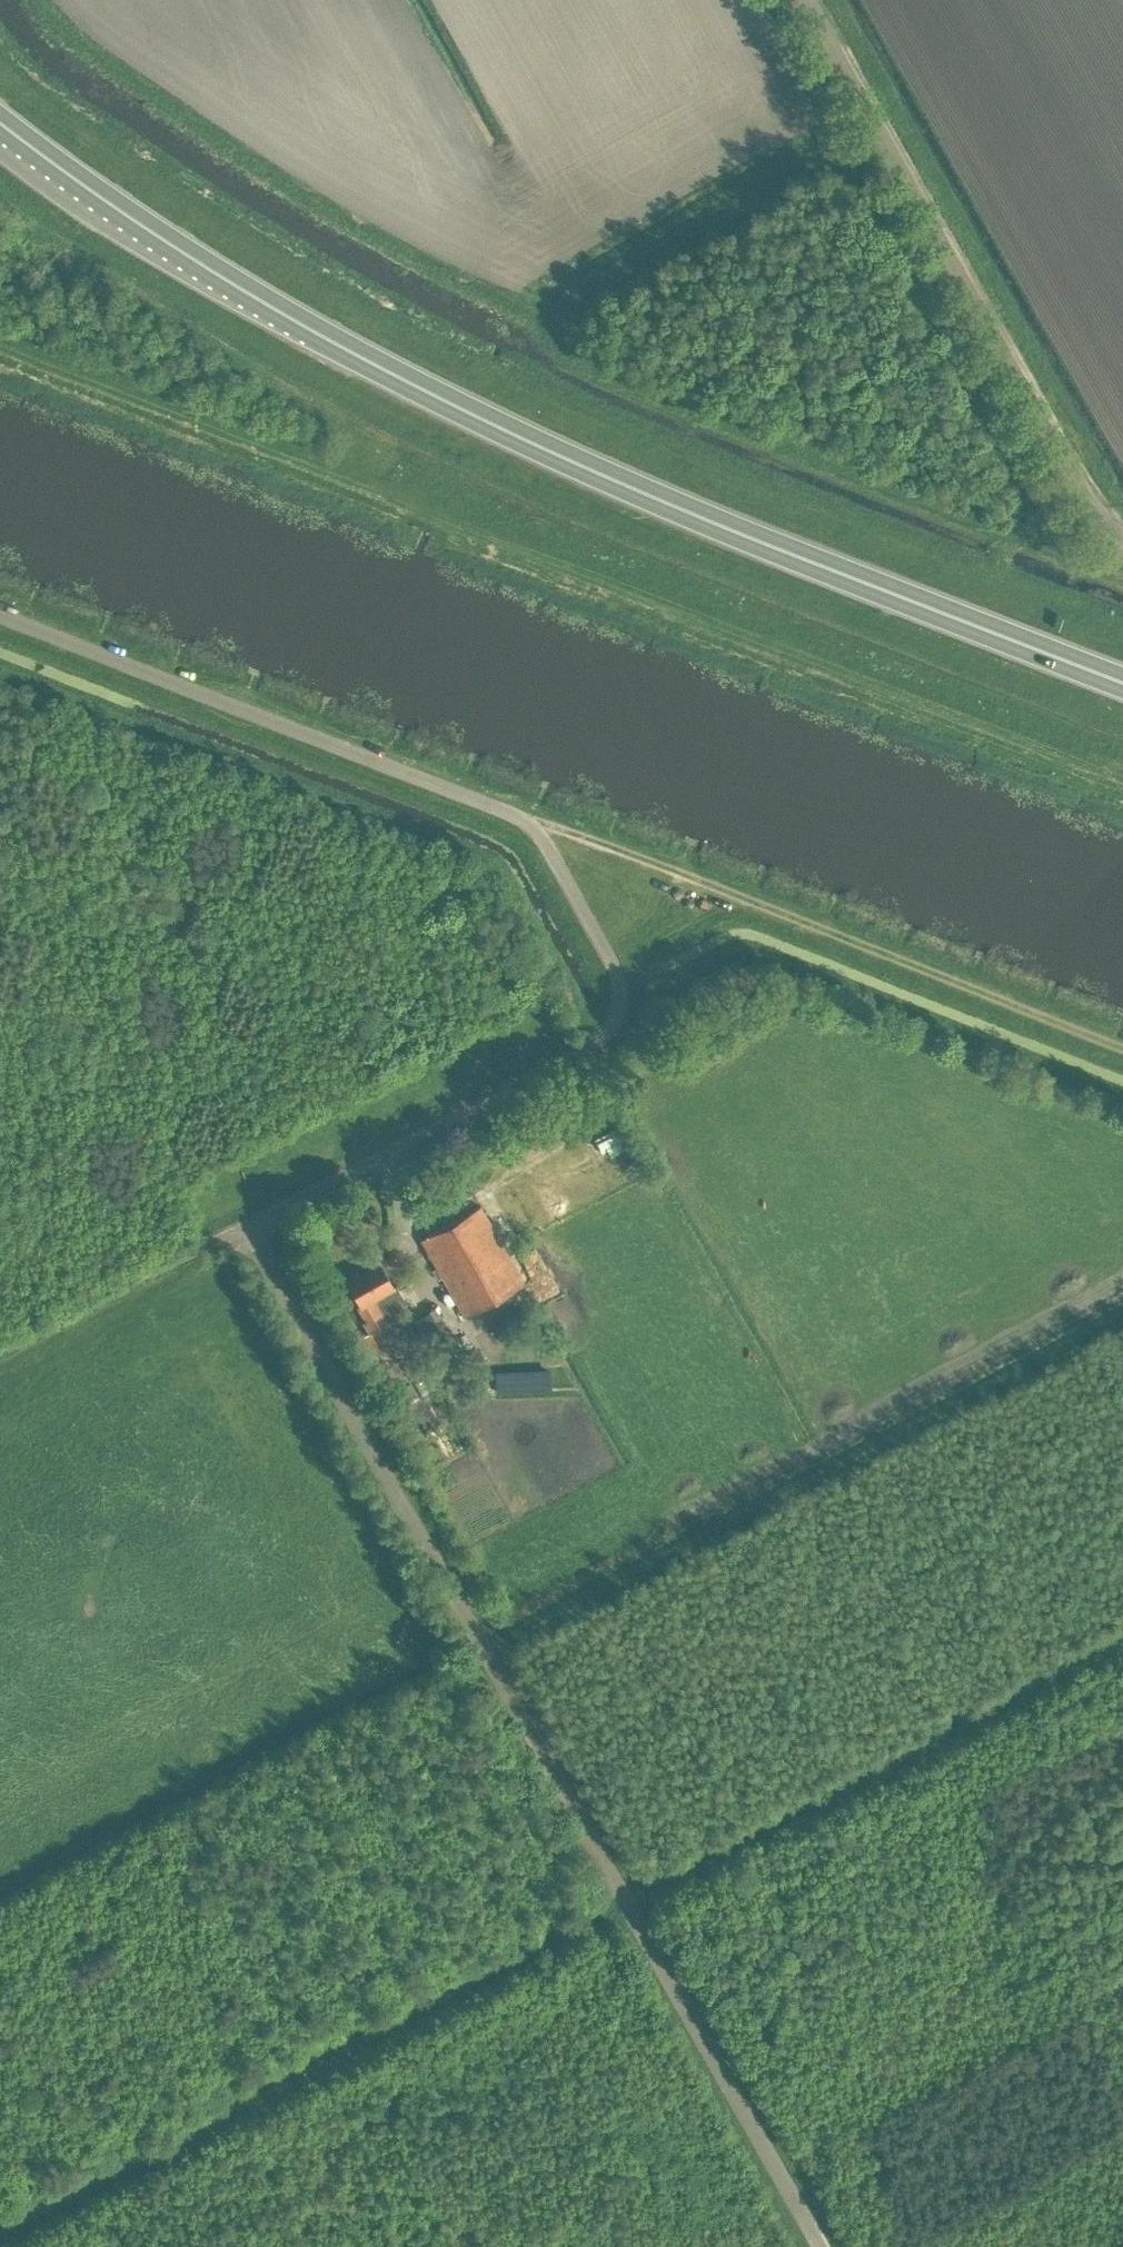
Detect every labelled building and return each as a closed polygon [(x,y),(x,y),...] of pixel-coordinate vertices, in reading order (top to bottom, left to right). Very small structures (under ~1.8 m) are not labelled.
[(526,1286),(483,1207),(421,1240),(464,1319),(526,1286)] [(371,1333),(410,1311),(396,1288),(394,1289),(380,1264),(347,1282),(361,1307),(357,1308),(371,1333)] [(353,1338),(362,1356),(372,1351),(363,1333),(353,1338)]
